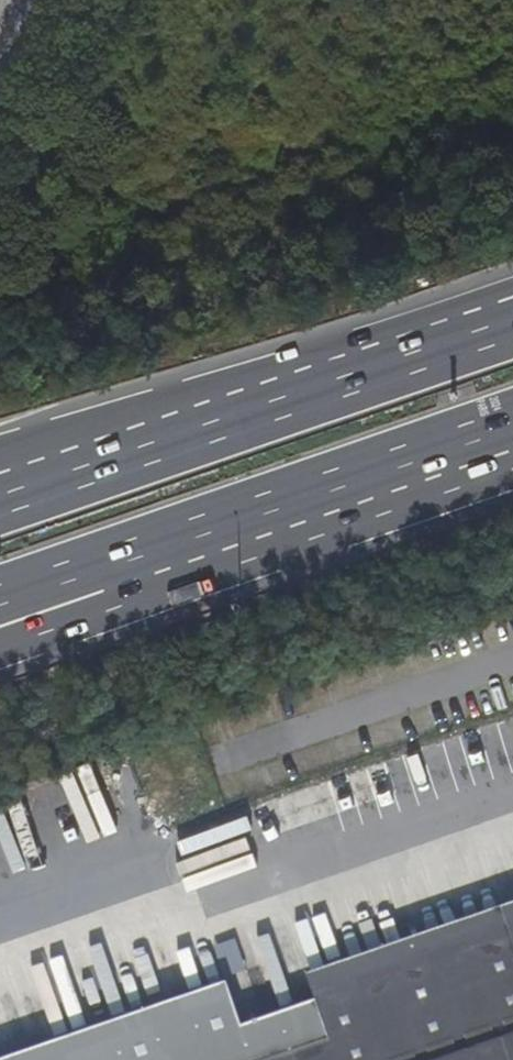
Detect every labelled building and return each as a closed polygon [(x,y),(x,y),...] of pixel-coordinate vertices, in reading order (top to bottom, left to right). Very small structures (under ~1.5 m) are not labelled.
[(318,1000),(240,1022),(222,979),(0,1056),(0,1059),(512,1059),(512,933),(318,1000)]
